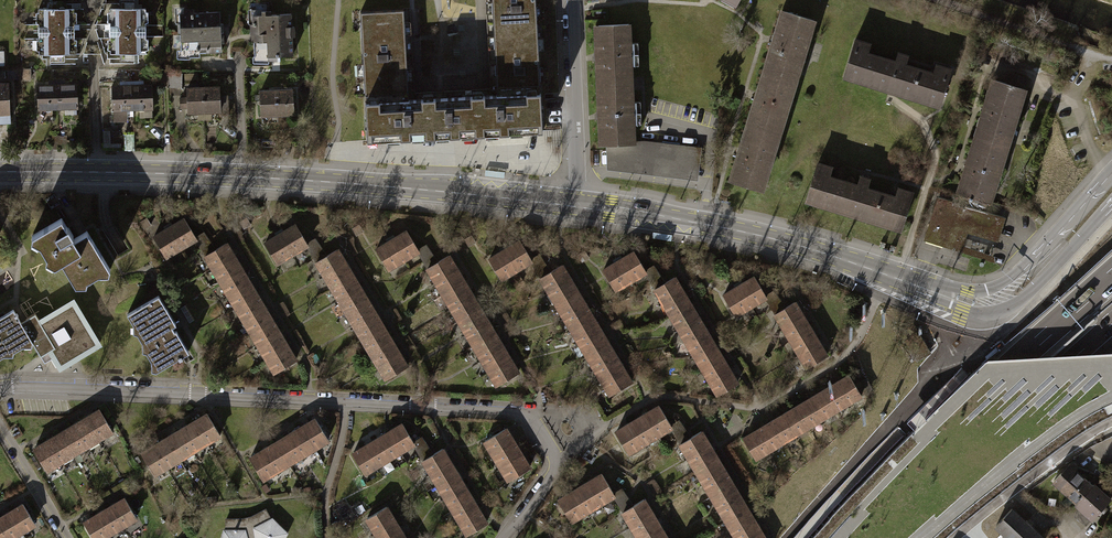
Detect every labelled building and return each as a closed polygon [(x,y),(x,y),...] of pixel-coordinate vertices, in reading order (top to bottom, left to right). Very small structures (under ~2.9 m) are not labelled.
[(491,24),(534,22),(533,0),(489,0),(491,24)] [(50,7),(38,7),(38,11),(35,11),(35,22),(37,22),(37,38),(35,38),(35,50),(37,49),(37,53),(51,53),(51,61),(64,61),(64,52),(73,52),(72,48),(75,48),(75,39),(73,39),(73,29),(80,29),(80,24),(74,24),(74,22),(76,22),(76,10),(72,10),(72,7),(71,7),(71,2),(64,2),(64,7),(56,7),(56,2),(50,2),(50,7)] [(122,8),(110,8),(110,12),(107,13),(108,24),(105,24),(105,30),(110,29),(110,39),(108,39),(108,49),(110,49),(110,54),(122,54),(122,58),(134,58),(134,53),(146,53),(146,50),(148,50),(148,39),(146,39),(146,23),(149,23),(148,13),(146,13),(146,8),(134,8),(134,3),(121,3),(122,8)] [(362,93),(406,91),(402,10),(358,12),(362,93)] [(180,14),(182,54),(223,52),(220,11),(180,14)] [(784,12),(731,181),(759,190),(811,20),(784,12)] [(291,14),(252,15),(253,56),(292,55),(291,14)] [(534,22),(491,24),(494,86),(538,83),(534,22)] [(596,26),(601,144),(605,144),(632,143),(632,142),(627,24),(596,26)] [(853,39),(843,72),(938,102),(949,69),(933,64),(929,78),(901,69),(905,55),(896,53),(892,66),(863,57),(868,44),(853,39)] [(1005,84),(1022,89),(1025,79),(1008,74),(1005,84)] [(49,82),(36,82),(37,108),(78,107),(77,81),(66,81),(66,78),(49,79),(49,82)] [(994,80),(976,137),(1004,146),(1022,89),(1005,84),(994,80)] [(111,110),(151,109),(150,83),(110,84),(111,110)] [(538,83),(494,86),(495,93),(481,94),(482,109),(477,109),(477,123),(471,123),(472,134),(540,130),(538,83)] [(10,121),(9,84),(0,84),(0,121),(10,121)] [(219,88),(187,88),(188,98),(181,98),(181,107),(188,107),(188,113),(220,112),(219,88)] [(260,91),(261,115),(294,114),(294,90),(260,91)] [(432,112),(431,97),(407,98),(406,91),(362,93),(365,140),(423,137),(421,112),(432,112)] [(423,137),(472,134),(471,123),(477,123),(477,109),(482,109),(481,94),(431,97),(432,112),(421,112),(423,137)] [(976,137),(958,194),(986,202),(1004,146),(976,137)] [(605,144),(606,169),(694,179),(697,149),(632,142),(632,143),(605,144)] [(805,196),(900,225),(910,192),(895,188),(891,201),(862,192),(867,179),(858,176),(853,190),(825,181),(829,167),(815,163),(805,196)] [(937,199),(925,237),(957,247),(962,230),(993,240),(1000,219),(937,199)] [(85,230),(71,238),(59,218),(29,235),(30,237),(34,235),(39,242),(37,243),(45,257),(48,255),(53,263),(51,264),(52,266),(59,262),(73,286),(75,285),(74,282),(82,278),(84,281),(97,274),(95,270),(103,266),(106,270),(108,269),(85,230)] [(144,218),(138,221),(142,229),(148,225),(144,218)] [(151,236),(163,257),(192,239),(194,238),(193,236),(182,218),(151,236)] [(263,242),(275,262),(304,245),(305,244),(304,243),(293,224),(263,242)] [(374,249),(386,269),(415,251),(416,250),(415,248),(404,230),(374,249)] [(213,249),(200,232),(193,236),(194,238),(192,239),(203,255),(213,249)] [(324,255),(312,239),(304,243),(305,244),(304,245),(314,262),(324,255)] [(487,259),(499,279),(528,261),(529,260),(528,258),(517,240),(487,259)] [(272,372),(293,360),(224,243),(213,249),(203,255),(272,372)] [(435,262),(423,244),(415,248),(416,250),(415,251),(425,268),(435,262)] [(384,378),(405,366),(334,249),(324,255),(314,262),(384,378)] [(601,269),(613,289),(641,272),(643,271),(643,270),(631,251),(601,269)] [(548,272),(536,253),(528,258),(529,260),(528,261),(538,277),(548,272)] [(495,384),(515,372),(446,255),(435,262),(425,268),(495,384)] [(608,394),(629,382),(559,265),(548,272),(538,277),(608,394)] [(662,282),(650,266),(643,270),(643,271),(641,272),(652,288),(662,282)] [(721,295),(733,315),(762,297),(764,296),(763,295),(751,276),(721,295)] [(716,395),(735,383),(672,277),(662,282),(652,288),(716,395)] [(782,307),(770,290),(763,295),(764,296),(762,297),(772,313),(782,307)] [(152,370),(153,371),(186,352),(174,330),(172,331),(169,327),(173,324),(156,295),(125,313),(131,324),(134,323),(139,330),(134,332),(140,343),(144,341),(148,348),(144,351),(150,362),(153,360),(157,367),(152,370)] [(27,337),(38,356),(47,350),(52,358),(57,367),(97,344),(71,300),(37,321),(33,314),(18,322),(27,337)] [(805,367),(824,355),(792,301),(782,307),(772,313),(805,367)] [(3,355),(1,351),(8,347),(10,352),(21,345),(19,342),(27,337),(18,322),(11,310),(0,316),(0,356),(3,355)] [(47,350),(38,356),(42,363),(52,358),(47,350)] [(741,439),(753,458),(858,395),(852,385),(847,375),(741,439)] [(874,384),(875,383),(870,375),(852,385),(858,395),(875,386),(874,384)] [(669,427),(657,406),(642,415),(654,435),(669,427)] [(97,438),(110,430),(97,410),(84,417),(97,438)] [(204,442),(218,434),(205,413),(191,421),(204,442)] [(654,435),(642,415),(628,423),(640,444),(654,435)] [(84,446),(97,438),(84,417),(71,425),(84,446)] [(313,447),(326,439),(313,419),(300,426),(313,447)] [(191,450),(204,442),(191,421),(178,429),(191,450)] [(671,424),(682,441),(687,438),(677,421),(671,424)] [(640,444),(628,423),(613,432),(625,452),(640,444)] [(70,454),(84,446),(71,425),(58,433),(70,454)] [(299,455),(313,447),(300,426),(287,434),(299,455)] [(402,426),(353,456),(365,476),(412,447),(414,446),(402,426)] [(483,440),(490,454),(511,441),(503,428),(483,440)] [(178,458),(191,450),(178,429),(165,437),(178,458)] [(706,444),(699,431),(687,438),(682,441),(678,444),(685,457),(706,444)] [(57,462),(70,454),(58,433),(45,441),(57,462)] [(286,463),(299,455),(287,434),(274,442),(286,463)] [(165,466),(178,458),(165,437),(152,445),(165,466)] [(44,469),(57,462),(45,441),(32,449),(44,469)] [(432,457),(422,441),(414,446),(412,447),(423,463),(432,457)] [(490,454),(498,467),(519,454),(511,441),(490,454)] [(273,471),(286,463),(274,442),(261,450),(273,471)] [(714,457),(706,444),(685,457),(693,470),(714,457)] [(152,474),(165,466),(152,445),(139,453),(152,474)] [(260,479),(273,471),(261,450),(248,458),(260,479)] [(467,537),(489,525),(445,450),(432,457),(423,463),(467,537)] [(498,467),(506,480),(527,467),(519,454),(498,467)] [(722,470),(714,457),(693,470),(701,483),(722,470)] [(1059,473),(1051,481),(1074,503),(1073,504),(1077,508),(1071,514),(1083,525),(1089,519),(1090,519),(1108,499),(1091,484),(1090,485),(1073,470),(1074,467),(1067,467),(1061,473),(1059,473)] [(730,483),(722,470),(701,483),(709,496),(730,483)] [(610,495),(612,494),(611,493),(599,474),(585,482),(597,503),(610,495)] [(583,511),(597,503),(585,482),(571,491),(583,511)] [(737,496),(730,483),(709,496),(717,509),(737,496)] [(620,512),(630,506),(619,488),(611,493),(612,494),(610,495),(620,512)] [(569,520),(583,511),(571,491),(556,499),(569,520)] [(745,509),(737,496),(717,509),(724,521),(745,509)] [(122,498),(109,506),(121,525),(134,517),(122,498)] [(636,537),(665,537),(641,499),(630,506),(620,512),(636,537)] [(32,523),(21,504),(0,516),(0,537),(7,537),(32,523)] [(109,506),(95,514),(107,533),(121,525),(109,506)] [(373,532),(392,520),(384,506),(364,518),(373,532)] [(287,532),(271,516),(269,517),(264,507),(248,515),(241,517),(223,518),(223,528),(220,528),(217,537),(283,537),(287,532)] [(1007,537),(1041,537),(1009,508),(993,525),(1007,537)] [(753,522),(745,509),(724,521),(732,535),(753,522)] [(82,522),(91,537),(100,537),(107,533),(95,514),(82,522)] [(401,534),(392,520),(373,532),(377,537),(394,537),(401,534)] [(753,522),(732,535),(734,537),(756,537),(761,535),(753,522)]
